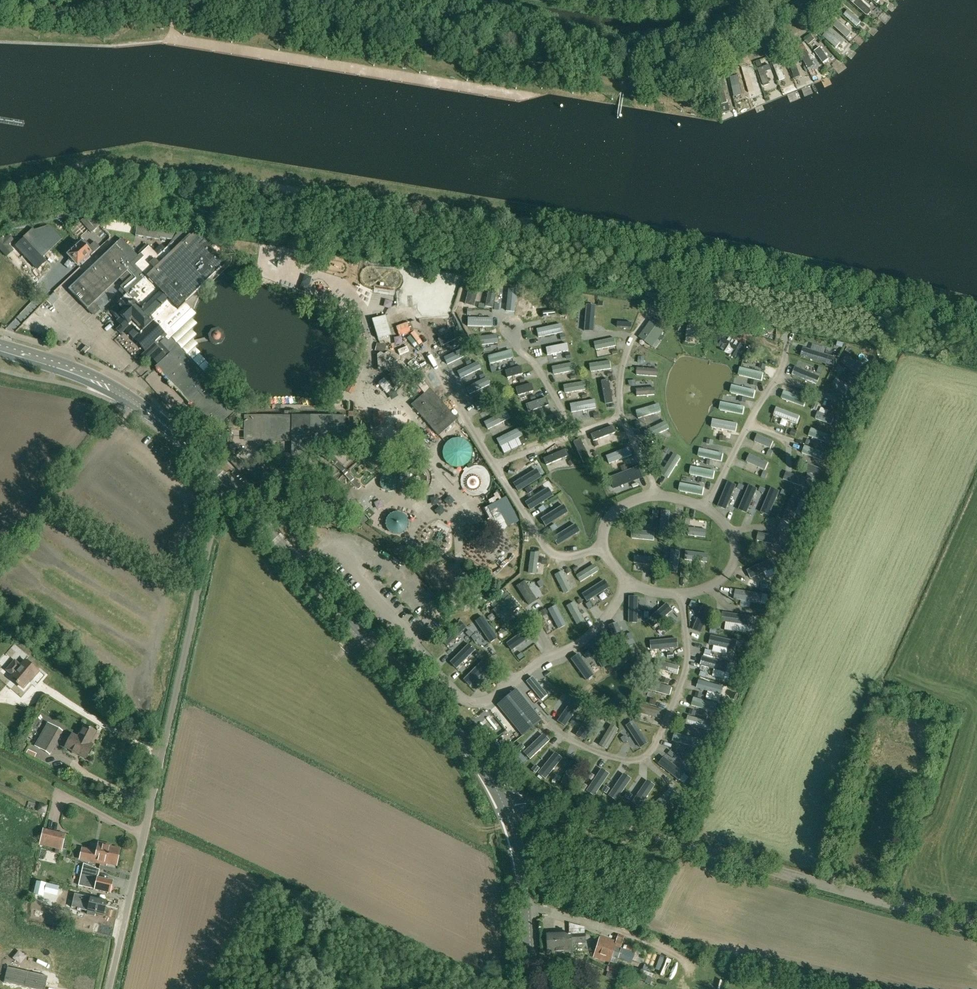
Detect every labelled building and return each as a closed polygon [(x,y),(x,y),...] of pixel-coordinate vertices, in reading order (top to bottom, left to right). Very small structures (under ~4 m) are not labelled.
[(812,35),(805,41),(809,44),(815,39),(812,35)] [(797,47),(800,52),(805,49),(802,44),(797,47)] [(100,226),(89,214),(81,221),(91,233),(100,226)] [(180,231),(138,223),(135,236),(160,240),(161,238),(178,241),(180,231)] [(24,239),(17,246),(38,269),(45,262),(40,256),(59,239),(52,231),(33,249),(24,239)] [(69,290),(90,311),(96,305),(93,303),(126,270),(128,272),(127,272),(130,276),(131,275),(132,276),(121,287),(121,288),(119,290),(125,296),(117,304),(111,310),(119,318),(117,321),(159,365),(157,367),(171,383),(188,401),(189,402),(215,429),(219,425),(237,408),(171,338),(175,334),(165,323),(178,310),(178,311),(226,264),(220,257),(226,252),(217,242),(211,248),(196,233),(192,237),(190,235),(173,252),(168,247),(158,256),(149,246),(138,257),(121,239),(68,290),(69,290)] [(13,250),(8,245),(14,239),(9,235),(4,239),(2,237),(0,239),(0,249),(7,256),(13,250)] [(78,266),(85,259),(90,254),(92,255),(100,247),(95,242),(90,246),(85,240),(82,242),(68,255),(69,257),(69,259),(71,261),(73,261),(78,266)] [(513,309),(516,284),(508,283),(505,308),(513,309)] [(524,313),(534,290),(526,287),(516,310),(524,313)] [(475,298),(474,306),(496,309),(497,301),(475,298)] [(586,305),(584,331),(593,332),(595,306),(586,305)] [(392,334),(386,315),(373,320),(379,339),(392,334)] [(468,318),(468,326),(492,327),(492,319),(468,318)] [(652,321),(640,337),(651,345),(662,329),(660,327),(662,324),(657,320),(655,323),(652,321)] [(689,323),(687,336),(707,339),(709,326),(689,323)] [(561,324),(537,329),(538,337),(563,332),(561,324)] [(458,330),(438,340),(441,346),(461,336),(458,330)] [(724,331),(715,345),(736,359),(745,345),(724,331)] [(496,335),(475,338),(476,346),(497,343),(496,335)] [(596,350),(616,346),(615,338),(595,342),(596,350)] [(378,344),(376,352),(387,354),(389,347),(378,344)] [(567,344),(546,348),(548,355),(568,351),(567,344)] [(464,348),(444,358),(447,365),(467,355),(464,348)] [(804,348),(801,356),(826,364),(829,356),(804,348)] [(510,350),(488,357),(490,364),(512,358),(510,350)] [(846,356),(842,362),(859,375),(863,369),(846,356)] [(590,364),(591,372),(611,369),(610,361),(590,364)] [(477,362),(457,372),(460,379),(481,369),(477,362)] [(573,363),(553,367),(554,375),(574,371),(573,363)] [(400,365),(384,378),(393,388),(409,375),(400,365)] [(521,366),(505,370),(507,378),(523,374),(521,366)] [(796,367),(792,375),(816,385),(820,377),(796,367)] [(657,377),(657,369),(638,368),(637,375),(657,377)] [(739,373),(739,375),(762,381),(764,373),(741,368),(740,370),(739,373)] [(426,393),(430,389),(419,377),(415,381),(426,393)] [(486,378),(466,388),(469,394),(490,385),(486,378)] [(836,379),(832,385),(849,398),(854,392),(836,379)] [(601,382),(605,403),(613,402),(608,380),(601,382)] [(586,390),(584,382),(564,386),(566,393),(586,390)] [(518,396),(533,391),(531,384),(516,388),(518,396)] [(731,391),(731,393),(754,398),(756,391),(733,385),(732,388),(731,391)] [(655,395),(654,388),(636,389),(637,396),(655,395)] [(440,436),(457,421),(459,419),(431,389),(430,389),(426,393),(412,405),(440,436)] [(783,396),(782,399),(804,407),(807,399),(785,391),(784,393),(783,396)] [(495,394),(475,404),(478,410),(498,400),(495,394)] [(546,398),(526,405),(528,412),(549,405),(546,398)] [(570,404),(572,412),(596,408),(594,400),(570,404)] [(720,408),(720,410),(743,414),(745,407),(722,402),(721,405),(720,408)] [(659,406),(658,404),(636,411),(638,418),(661,412),(660,409),(659,406)] [(777,408),(774,415),(797,424),(800,416),(777,408)] [(484,422),(488,429),(510,418),(506,411),(484,422)] [(384,412),(373,414),(375,427),(387,425),(384,412)] [(831,425),(834,418),(818,412),(815,419),(831,425)] [(538,427),(558,421),(555,414),(536,420),(538,427)] [(347,417),(242,416),(242,440),(292,440),(292,446),(292,454),(278,454),(278,470),(298,470),(298,464),(307,465),(307,455),(326,455),(328,455),(347,455),(347,446),(347,417)] [(713,419),(712,427),(736,432),(737,424),(713,419)] [(667,424),(665,422),(644,432),(648,439),(669,429),(668,427),(667,424)] [(612,426),(591,434),(594,441),(614,433),(612,426)] [(497,439),(500,446),(522,436),(519,428),(497,439)] [(832,442),(833,439),(833,437),(811,429),(809,436),(831,444),(832,442)] [(774,441),(758,435),(755,442),(771,448),(774,441)] [(590,459),(580,439),(574,443),(583,463),(590,459)] [(241,472),(248,465),(241,457),(244,454),(240,450),(238,453),(238,443),(228,443),(228,455),(229,458),(231,462),(241,472)] [(802,453),(824,461),(825,459),(827,456),(827,454),(805,446),(802,453)] [(629,447),(606,456),(609,464),(632,455),(629,447)] [(699,454),(699,456),(722,461),(723,454),(700,449),(700,451),(699,454)] [(564,450),(544,458),(547,465),(567,457),(564,450)] [(676,455),(674,454),(662,474),(668,478),(681,458),(679,457),(676,455)] [(765,470),(769,463),(750,455),(749,457),(748,460),(747,462),(765,470)] [(639,467),(609,478),(613,488),(642,476),(639,467)] [(691,472),(691,474),(714,479),(715,471),(692,467),(691,469),(691,472)] [(536,470),(514,484),(518,491),(540,477),(536,470)] [(787,472),(784,479),(806,487),(809,479),(787,472)] [(728,482),(718,506),(726,510),(736,485),(728,482)] [(680,489),(680,491),(703,495),(704,488),(681,483),(680,486),(680,489)] [(749,486),(739,510),(747,513),(757,489),(749,486)] [(548,488),(526,503),(530,510),(552,496),(548,488)] [(771,488),(761,512),(769,515),(779,491),(771,488)] [(795,514),(802,498),(802,497),(794,494),(783,518),(785,518),(791,520),(794,514),(795,515),(795,514)] [(507,501),(505,496),(499,499),(483,508),(496,532),(503,528),(518,520),(507,501)] [(563,505),(541,519),(545,526),(568,512),(563,505)] [(662,511),(659,533),(667,534),(670,512),(662,511)] [(389,516),(387,520),(386,523),(386,527),(388,531),(390,534),(394,535),(398,536),(401,535),(404,534),(407,531),(408,528),(409,524),(408,520),(406,517),(403,515),(400,514),(396,513),(392,514),(389,516)] [(575,524),(553,538),(557,545),(580,532),(575,524)] [(706,530),(689,528),(688,535),(705,537),(706,530)] [(633,530),(632,538),(654,540),(655,533),(633,530)] [(759,532),(757,541),(779,545),(781,537),(759,532)] [(403,541),(400,546),(411,553),(414,548),(403,541)] [(672,550),(669,572),(677,572),(680,551),(672,550)] [(686,551),(685,559),(707,562),(708,554),(686,551)] [(531,552),(528,573),(536,574),(538,553),(531,552)] [(652,557),(635,556),(634,563),(652,565),(652,557)] [(775,567),(771,559),(747,570),(751,578),(775,567)] [(576,575),(580,582),(598,571),(594,565),(576,575)] [(571,590),(562,571),(555,575),(564,593),(571,590)] [(517,586),(529,605),(536,600),(524,582),(517,586)] [(601,582),(582,592),(585,599),(605,589),(601,582)] [(763,597),(763,594),(740,591),(739,598),(762,602),(762,600),(763,597)] [(509,597),(494,610),(496,613),(496,614),(499,617),(501,618),(503,620),(518,607),(509,597)] [(630,597),(629,623),(638,623),(638,597),(630,597)] [(576,624),(583,620),(573,602),(567,606),(576,624)] [(667,604),(647,621),(653,628),(673,610),(667,604)] [(704,605),(693,630),(701,633),(712,608),(704,605)] [(555,606),(548,609),(558,629),(565,625),(555,606)] [(723,613),(722,621),(726,622),(725,629),(746,632),(747,625),(748,625),(749,617),(723,613)] [(482,616),(475,621),(490,643),(497,638),(482,616)] [(460,622),(441,640),(447,646),(466,628),(460,622)] [(618,623),(610,626),(619,650),(627,647),(618,623)] [(528,628),(506,644),(511,651),(533,635),(528,628)] [(505,629),(499,633),(503,638),(509,635),(505,629)] [(711,636),(710,644),(735,650),(737,642),(711,636)] [(678,647),(677,639),(651,641),(652,650),(678,647)] [(598,641),(590,645),(603,668),(610,664),(598,641)] [(468,644),(450,663),(456,669),(475,650),(468,644)] [(578,654),(571,659),(586,680),(593,675),(578,654)] [(703,657),(701,665),(726,672),(728,664),(703,657)] [(26,661),(21,666),(15,660),(7,670),(13,675),(11,677),(17,682),(16,682),(22,687),(28,681),(29,683),(39,672),(26,661)] [(656,660),(654,668),(677,674),(680,666),(656,660)] [(482,661),(463,680),(470,686),(488,668),(482,661)] [(533,677),(526,682),(541,700),(547,695),(533,677)] [(648,681),(646,689),(670,695),(672,688),(648,681)] [(723,687),(699,681),(698,688),(721,694),(723,687)] [(516,689),(497,705),(522,736),(541,721),(516,689)] [(694,698),(692,705),(714,712),(715,710),(716,707),(716,704),(694,698)] [(572,700),(557,721),(564,726),(579,705),(572,700)] [(663,711),(642,705),(639,712),(661,718),(663,711)] [(590,713),(577,735),(584,739),(598,717),(590,713)] [(689,716),(686,724),(710,730),(712,723),(689,716)] [(634,721),(627,726),(641,748),(648,743),(634,721)] [(91,745),(97,732),(85,726),(79,738),(72,734),(65,747),(86,758),(93,746),(91,745)] [(618,730),(611,726),(600,745),(607,749),(618,730)] [(58,739),(44,731),(36,747),(49,754),(58,739)] [(695,747),(697,739),(675,733),(673,741),(695,747)] [(549,741),(543,734),(524,753),(530,759),(549,741)] [(555,753),(538,773),(545,779),(561,759),(555,753)] [(664,757),(659,764),(679,781),(685,774),(664,757)] [(572,759),(561,783),(569,787),(580,763),(572,759)] [(586,791),(594,796),(608,774),(601,769),(586,791)] [(608,796),(615,801),(630,779),(623,774),(608,796)] [(654,786),(646,780),(632,802),(639,807),(654,786)] [(654,804),(659,810),(676,794),(675,792),(673,790),(671,789),(654,804)] [(40,845),(61,849),(64,835),(44,830),(40,845)] [(99,843),(97,850),(83,847),(80,859),(100,863),(101,862),(116,865),(120,850),(110,847),(110,846),(99,843)] [(85,864),(80,886),(110,892),(113,881),(98,877),(99,870),(85,864)] [(37,882),(34,894),(43,896),(45,884),(37,882)] [(45,893),(57,895),(59,887),(47,885),(45,893)] [(85,896),(82,909),(88,910),(87,914),(94,916),(95,912),(104,914),(104,912),(105,912),(107,907),(105,907),(107,901),(91,898),(85,896)] [(585,942),(584,928),(569,924),(570,934),(546,935),(547,953),(571,951),(570,943),(585,942)] [(614,947),(620,949),(624,937),(618,935),(616,942),(600,937),(594,957),(610,961),(614,947)] [(635,949),(631,960),(636,962),(640,950),(635,949)]
